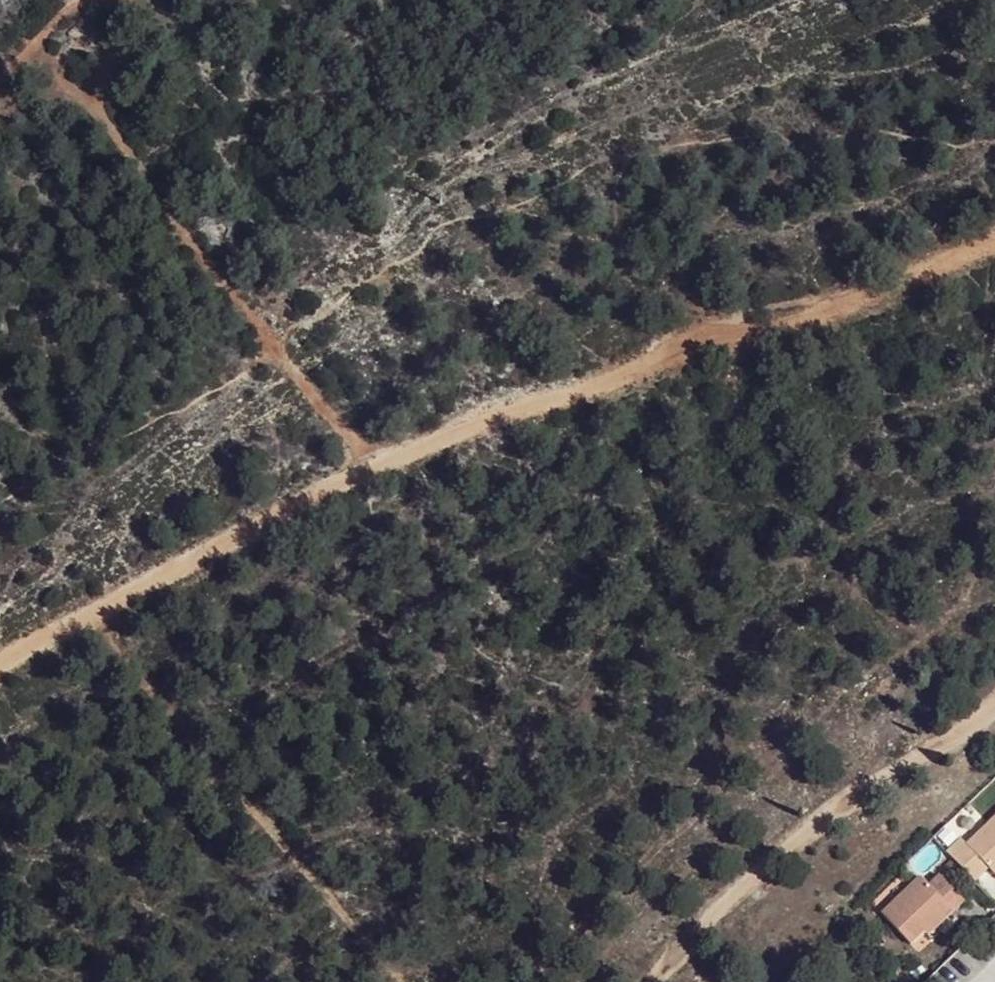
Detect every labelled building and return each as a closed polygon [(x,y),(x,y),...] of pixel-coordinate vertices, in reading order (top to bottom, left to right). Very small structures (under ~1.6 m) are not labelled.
[(945,854),(972,882),(986,868),(994,876),(994,875),(994,817),(964,846),(958,839),(945,854)] [(932,915),(937,921),(948,910),(958,900),(934,877),(924,888),(915,877),(876,914),(904,942),(918,929),(932,915)] [(922,934),(937,921),(932,915),(918,929),(922,934)]
